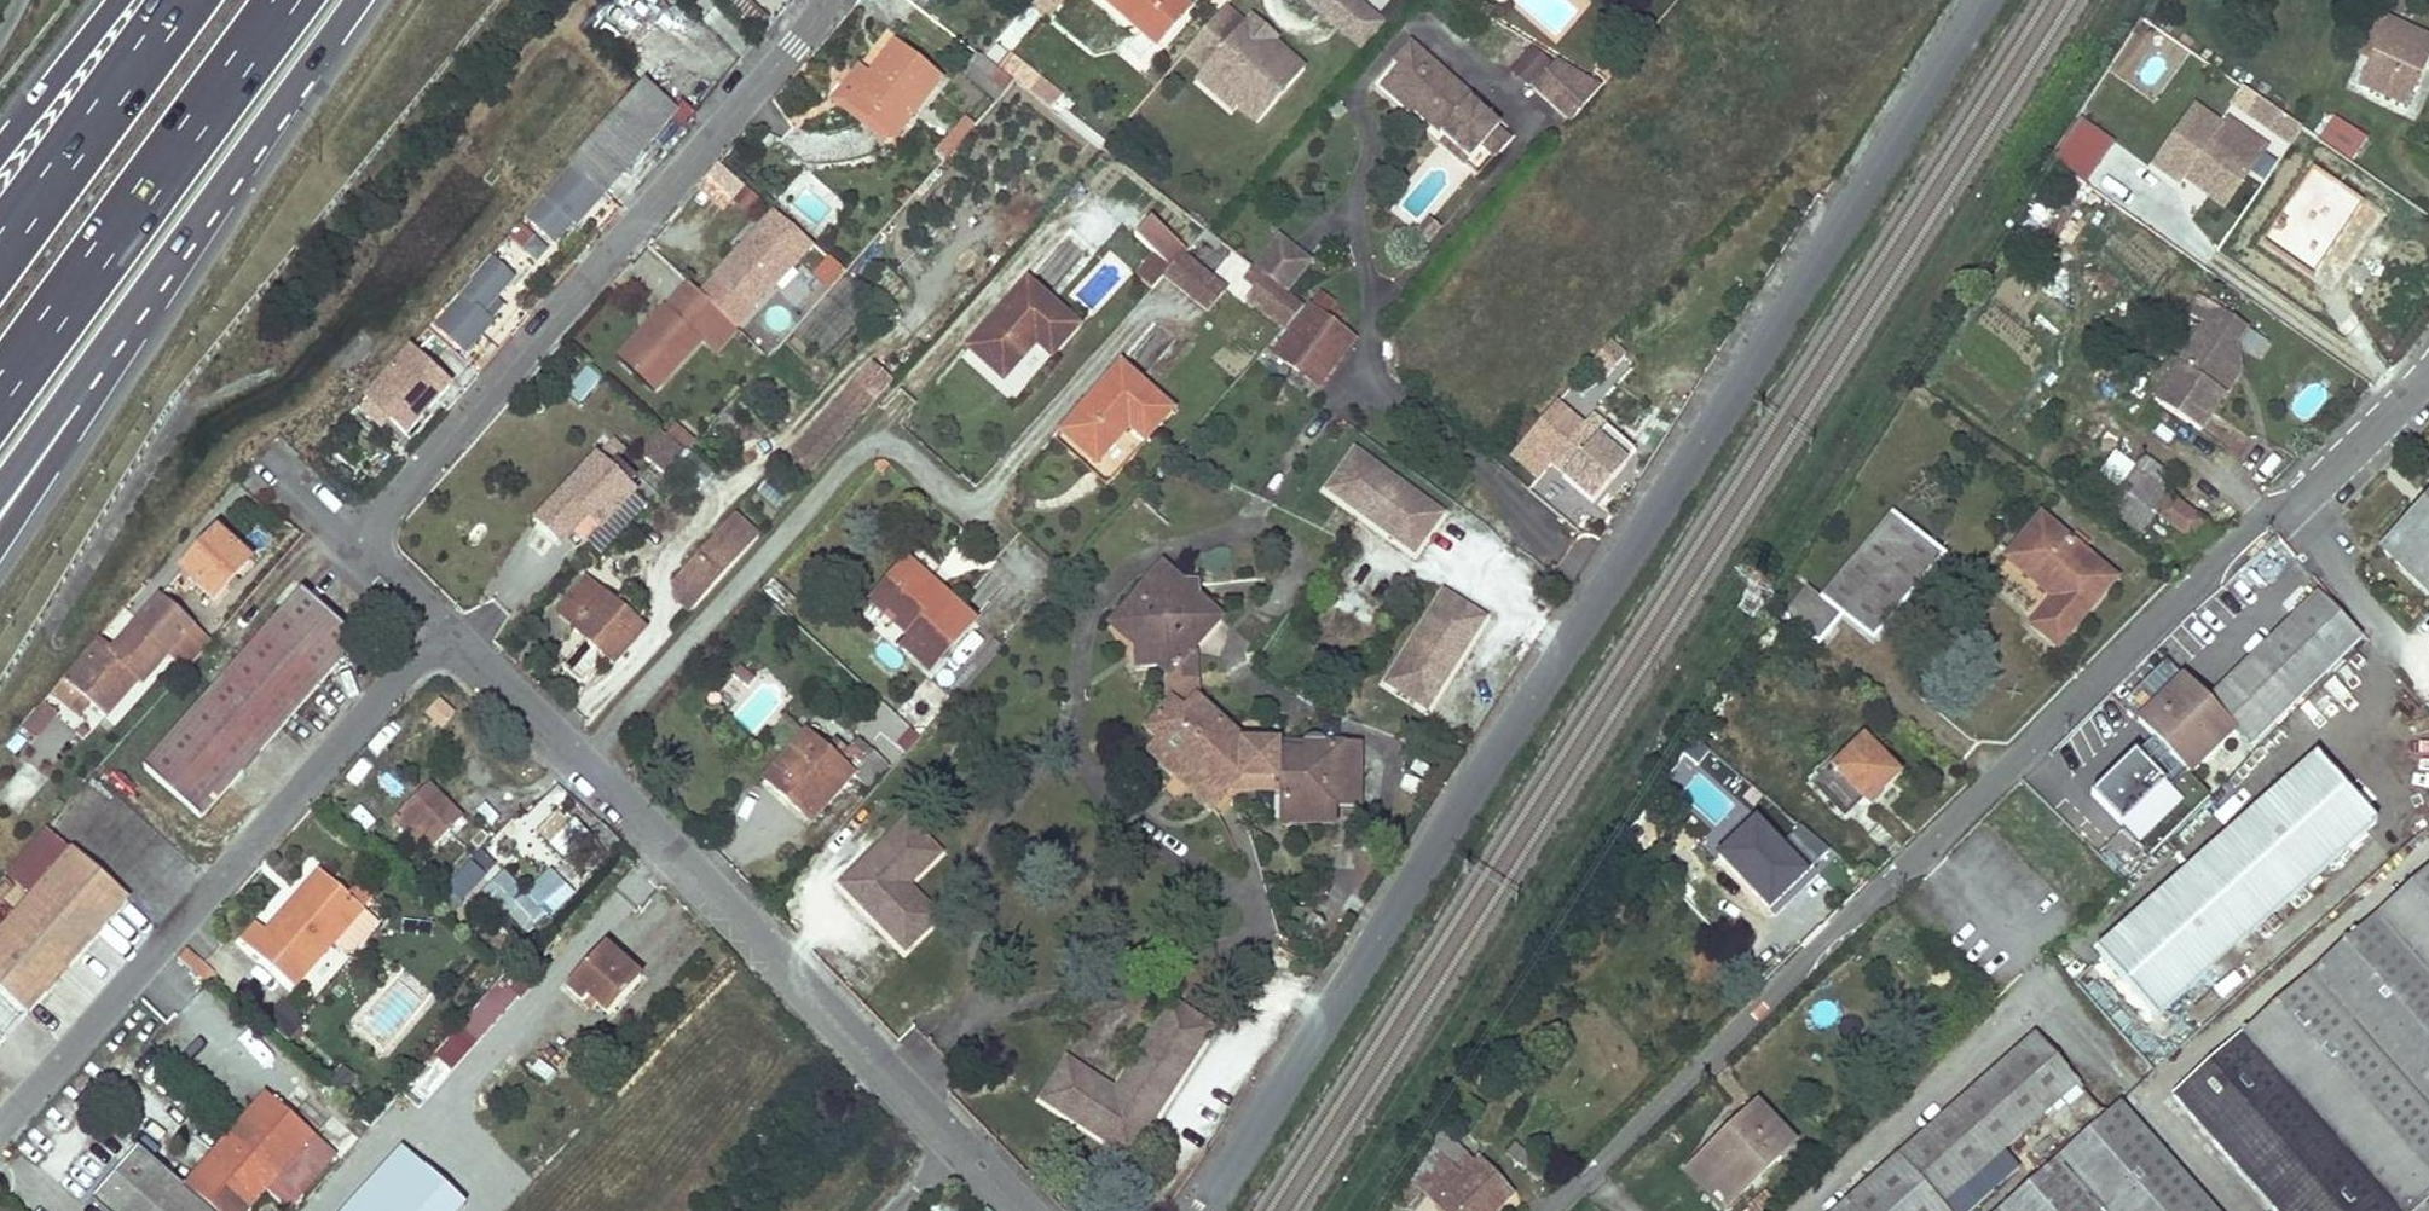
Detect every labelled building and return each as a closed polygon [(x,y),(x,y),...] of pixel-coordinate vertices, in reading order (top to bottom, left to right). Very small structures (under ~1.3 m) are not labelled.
[(768,17),(747,0),(736,0),(728,10),(756,32),(768,17)] [(1155,45),(1186,10),(1175,0),(1104,0),(1155,45)] [(1186,10),(1190,4),(1185,0),(1175,0),(1186,10)] [(1360,51),(1383,24),(1356,0),(1302,0),(1360,51)] [(1221,9),(1181,54),(1201,72),(1206,66),(1242,98),(1234,107),(1254,125),(1301,72),(1270,45),(1266,49),(1221,9)] [(2364,43),(2376,48),(2370,61),(2359,86),(2404,105),(2428,47),(2428,40),(2374,17),(2364,43)] [(867,71),(844,99),(890,137),(938,79),(891,42),(867,71)] [(2376,48),(2364,43),(2358,55),(2370,61),(2376,48)] [(1412,48),(1383,82),(1413,108),(1410,111),(1466,159),(1495,125),(1468,101),(1470,99),(1412,48)] [(1008,56),(997,70),(1047,110),(1059,95),(1008,56)] [(1529,86),(1569,121),(1600,86),(1555,58),(1529,86)] [(884,145),(890,137),(844,99),(867,71),(857,63),(827,99),(884,145)] [(643,82),(570,165),(578,172),(547,207),(554,215),(565,204),(580,218),(675,111),(643,82)] [(2227,131),(2199,112),(2159,171),(2187,190),(2190,184),(2198,173),(2237,201),(2268,155),(2243,139),(2230,158),(2215,148),(2227,131)] [(2318,134),(2325,139),(2339,120),(2333,115),(2318,134)] [(2051,161),(2090,185),(2117,143),(2078,118),(2051,161)] [(2339,120),(2325,139),(2351,158),(2365,138),(2339,120)] [(2298,173),(2282,162),(2273,175),(2289,187),(2274,208),(2299,226),(2323,191),(2298,173)] [(741,223),(761,199),(719,166),(699,190),(741,223)] [(2198,173),(2190,184),(2230,211),(2237,201),(2198,173)] [(1161,274),(1180,253),(1189,243),(1155,212),(1139,230),(1160,249),(1134,278),(1148,289),(1161,274)] [(559,221),(548,231),(560,242),(570,232),(559,221)] [(763,222),(747,237),(792,276),(807,261),(763,222)] [(1288,295),(1313,264),(1283,239),(1258,270),(1288,295)] [(1222,291),(1180,253),(1161,274),(1203,312),(1222,291)] [(1253,266),(1244,278),(1251,283),(1253,280),(1258,284),(1247,297),(1285,327),(1302,306),(1288,295),(1258,270),(1253,266)] [(1382,289),(1394,276),(1384,266),(1372,280),(1382,289)] [(477,280),(432,328),(462,354),(491,323),(481,313),(496,297),(477,280)] [(1027,281),(967,347),(1001,377),(1034,341),(1049,355),(1076,325),(1027,281)] [(689,283),(634,339),(646,349),(656,338),(675,317),(695,335),(698,339),(700,337),(722,314),(706,299),(689,283)] [(718,285),(706,299),(722,314),(728,321),(741,307),(718,285)] [(2198,435),(2224,398),(2214,391),(2227,370),(2215,361),(2241,326),(2202,298),(2189,315),(2206,326),(2152,402),(2198,435)] [(1312,387),(1354,338),(1313,303),(1271,353),(1312,387)] [(722,314),(700,337),(715,351),(736,328),(728,321),(722,314)] [(675,317),(656,338),(675,356),(695,335),(675,317)] [(2214,391),(2224,398),(2238,378),(2236,345),(2247,330),(2241,326),(2215,361),(2227,370),(2214,391)] [(1613,377),(1626,353),(1608,343),(1595,367),(1613,377)] [(407,348),(364,398),(402,433),(415,420),(414,410),(427,397),(431,401),(447,384),(407,348)] [(810,472),(894,384),(873,364),(789,452),(810,472)] [(1120,365),(1061,430),(1094,460),(1127,424),(1143,438),(1169,409),(1120,365)] [(587,368),(564,393),(577,405),(600,379),(587,368)] [(427,397),(414,410),(415,420),(431,401),(427,397)] [(659,428),(637,453),(661,475),(683,449),(659,428)] [(2074,482),(2107,506),(2142,457),(2102,428),(2081,459),(2095,469),(2090,475),(2083,470),(2074,482)] [(1623,471),(1582,434),(1553,466),(1568,479),(1577,468),(1604,492),(1623,471)] [(610,441),(536,518),(561,541),(571,531),(587,514),(588,515),(599,527),(634,492),(608,467),(622,453),(610,441)] [(2044,448),(2034,462),(2041,469),(2053,455),(2044,448)] [(1441,514),(1354,450),(1326,489),(1413,552),(1441,514)] [(2142,457),(2107,506),(2135,526),(2147,510),(2153,515),(2189,540),(2203,521),(2161,491),(2171,477),(2142,457)] [(2380,546),(2428,594),(2428,494),(2380,546)] [(588,548),(598,558),(647,510),(637,500),(588,548)] [(2147,510),(2135,526),(2142,531),(2153,515),(2147,510)] [(588,515),(571,531),(583,544),(600,528),(599,527),(588,515)] [(1806,589),(1783,617),(1817,646),(1839,619),(1870,644),(1943,558),(1890,515),(1819,599),(1806,589)] [(729,519),(678,575),(701,598),(753,541),(729,519)] [(2054,600),(2031,626),(2055,646),(2110,582),(2037,521),(2005,558),(2054,600)] [(215,531),(180,568),(210,599),(246,561),(215,531)] [(902,565),(867,607),(912,641),(903,652),(927,673),(970,621),(933,591),(930,596),(924,592),(924,591),(923,582),(902,565)] [(1134,643),(1135,666),(1159,665),(1170,675),(1182,664),(1182,651),(1187,650),(1186,636),(1194,627),(1202,635),(1218,616),(1198,598),(1197,582),(1180,582),(1162,566),(1132,599),(1134,643)] [(678,575),(666,587),(690,610),(701,598),(678,575)] [(584,577),(557,607),(575,623),(573,626),(587,639),(560,667),(580,684),(593,671),(595,657),(601,651),(614,662),(643,628),(633,618),(644,606),(645,598),(632,585),(625,588),(612,600),(584,577)] [(923,582),(924,592),(930,596),(933,591),(923,582)] [(300,591),(143,769),(198,819),(356,640),(300,591)] [(1425,709),(1483,618),(1442,592),(1385,683),(1425,709)] [(2183,679),(2137,725),(2189,777),(2235,731),(2250,745),(2359,640),(2317,596),(2207,702),(2183,679)] [(156,598),(131,625),(164,656),(189,627),(156,598)] [(1111,622),(1134,643),(1132,599),(1111,622)] [(95,639),(61,678),(74,690),(62,703),(77,716),(88,703),(102,716),(136,678),(140,681),(164,656),(131,625),(108,650),(95,639)] [(205,642),(189,627),(164,656),(180,670),(205,642)] [(1186,636),(1187,650),(1202,635),(1194,627),(1186,636)] [(971,635),(949,661),(960,670),(982,644),(971,635)] [(945,693),(950,699),(999,644),(993,639),(945,693)] [(1170,675),(1172,701),(1184,712),(1197,699),(1195,650),(1187,650),(1182,651),(1182,664),(1170,675)] [(1172,701),(1147,728),(1160,740),(1150,750),(1214,808),(1232,787),(1242,776),(1261,776),(1263,743),(1247,743),(1197,699),(1184,712),(1172,701)] [(56,712),(41,700),(32,710),(19,726),(33,738),(56,712)] [(81,726),(74,733),(80,739),(87,732),(81,726)] [(805,733),(764,778),(810,820),(852,775),(866,788),(887,765),(857,737),(846,748),(835,760),(824,750),(805,733)] [(1278,751),(1278,743),(1263,743),(1261,776),(1273,777),(1283,788),(1283,821),(1335,822),(1335,805),(1335,792),(1359,792),(1359,743),(1325,743),(1321,738),(1316,736),(1310,736),(1304,742),(1303,751),(1278,751)] [(835,738),(824,750),(835,760),(846,748),(835,738)] [(1828,766),(1809,784),(1843,817),(1861,799),(1867,805),(1897,775),(1864,741),(1832,770),(1828,766)] [(1304,742),(1278,743),(1278,751),(1303,751),(1304,742)] [(2307,746),(2089,948),(2149,1012),(2367,810),(2307,746)] [(2101,772),(2074,799),(2098,823),(2111,810),(2124,822),(2111,835),(2129,853),(2169,810),(2139,781),(2126,796),(2101,772)] [(1242,776),(1232,787),(1246,787),(1283,788),(1273,777),(1261,776),(1242,776)] [(461,817),(427,783),(414,796),(448,830),(461,817)] [(80,815),(106,840),(131,814),(105,789),(80,815)] [(1335,792),(1335,805),(1359,805),(1359,792),(1335,792)] [(448,830),(414,796),(390,819),(424,854),(448,830)] [(906,818),(839,883),(903,950),(936,919),(907,884),(939,853),(906,818)] [(1819,845),(1792,822),(1761,852),(1772,863),(1743,890),(1786,933),(1830,892),(1801,861),(1819,845)] [(607,851),(617,841),(602,826),(592,835),(607,851)] [(585,839),(570,854),(581,865),(597,850),(585,839)] [(69,849),(0,929),(0,998),(23,1016),(128,896),(69,849)] [(1708,854),(1694,866),(1703,876),(1717,863),(1708,854)] [(461,906),(487,878),(469,861),(443,890),(461,906)] [(482,896),(528,936),(543,920),(546,923),(577,887),(551,864),(526,893),(502,873),(482,896)] [(258,925),(247,937),(296,982),(338,936),(363,908),(322,871),(266,933),(258,925)] [(2275,1210),(2414,1210),(2428,1197),(2428,871),(2175,1097),(2275,1210)] [(363,908),(338,936),(351,948),(376,920),(363,908)] [(603,945),(565,986),(581,1001),(587,995),(606,1014),(639,978),(603,945)] [(203,983),(212,973),(185,949),(176,959),(203,983)] [(510,971),(457,1029),(474,1045),(517,997),(518,998),(527,988),(510,971)] [(1129,1156),(1211,1025),(1170,1000),(1114,1089),(1065,1059),(1039,1100),(1129,1156)] [(1836,1210),(1947,1210),(1942,1205),(2078,1086),(2034,1036),(1836,1210)] [(93,1198),(108,1210),(244,1210),(311,1134),(265,1095),(183,1190),(136,1149),(93,1198)] [(1792,1145),(1755,1106),(1685,1173),(1722,1210),(1792,1145)] [(2117,1106),(1998,1210),(2210,1210),(2117,1106)] [(1440,1131),(1424,1155),(1450,1184),(1457,1178),(1451,1171),(1466,1159),(1440,1131)] [(1514,1145),(1503,1154),(1520,1169),(1529,1159),(1514,1145)] [(1397,1191),(1406,1203),(1419,1190),(1439,1210),(1495,1210),(1509,1198),(1475,1162),(1471,1164),(1466,1159),(1451,1171),(1457,1178),(1450,1184),(1424,1155),(1406,1181),(1397,1191)]
